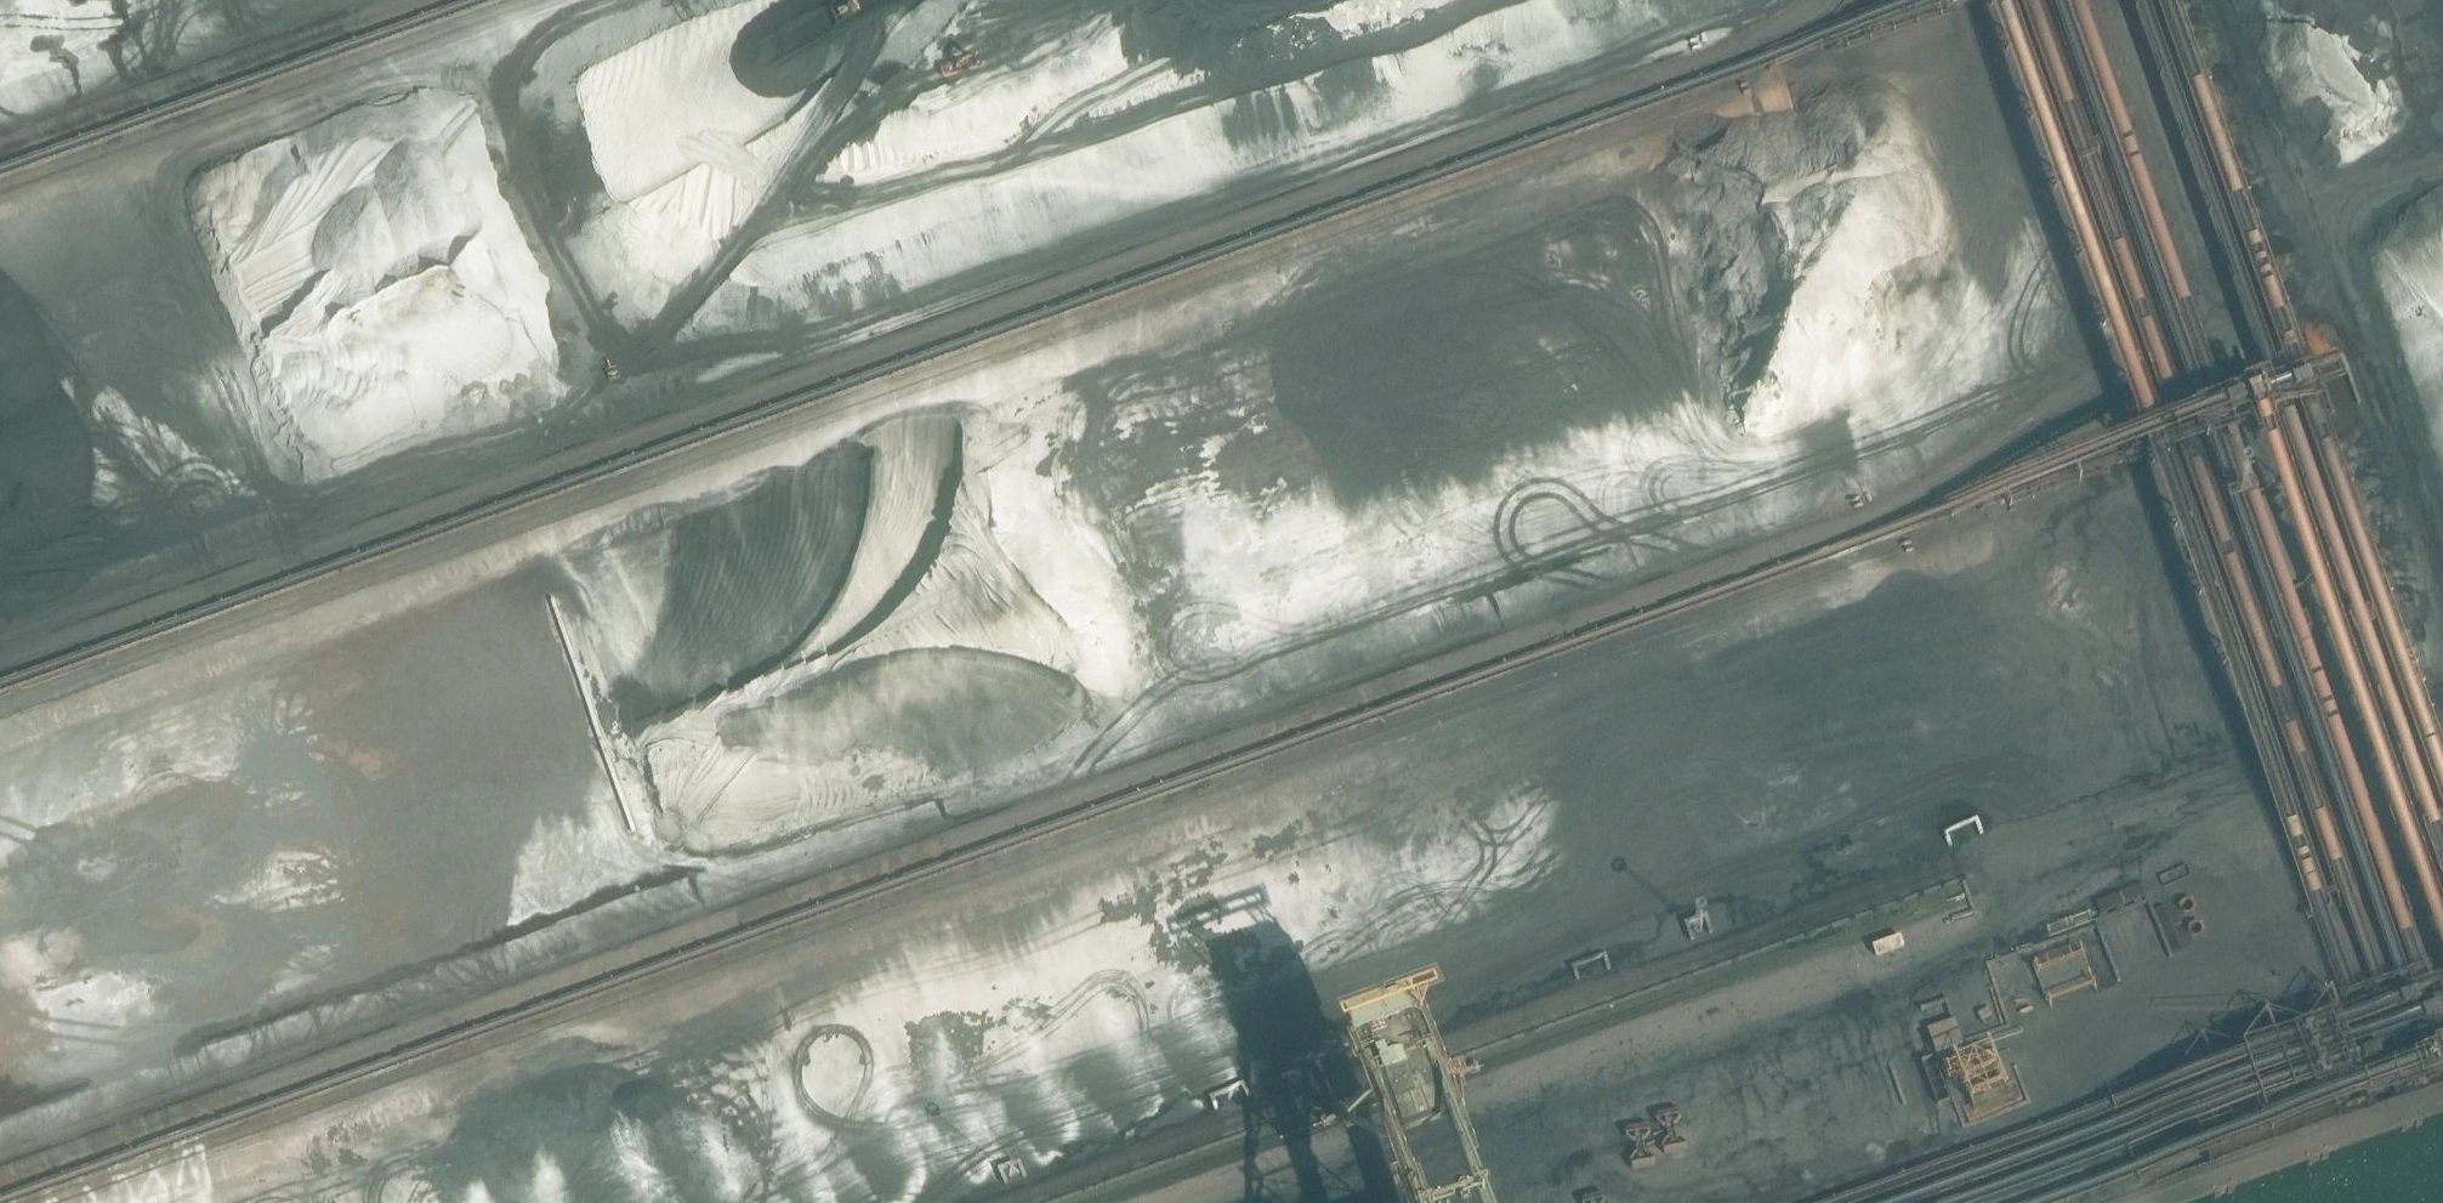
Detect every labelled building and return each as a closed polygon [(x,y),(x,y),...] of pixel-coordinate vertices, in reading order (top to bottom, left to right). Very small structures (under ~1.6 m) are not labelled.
[(254,961),(337,997),(365,979),(359,976),(363,973),(370,958),(351,949),(356,937),(353,931),(332,922),(335,917),(327,904),(339,896),(329,892),(339,885),(323,878),(313,884),(296,876),(288,894),(270,905),(265,897),(258,912),(263,920),(250,928),(261,945),(254,961)] [(1952,1003),(1926,1010),(1937,1049),(1963,1042),(1952,1003)] [(29,1109),(41,1061),(0,1051),(0,1102),(29,1109)]
